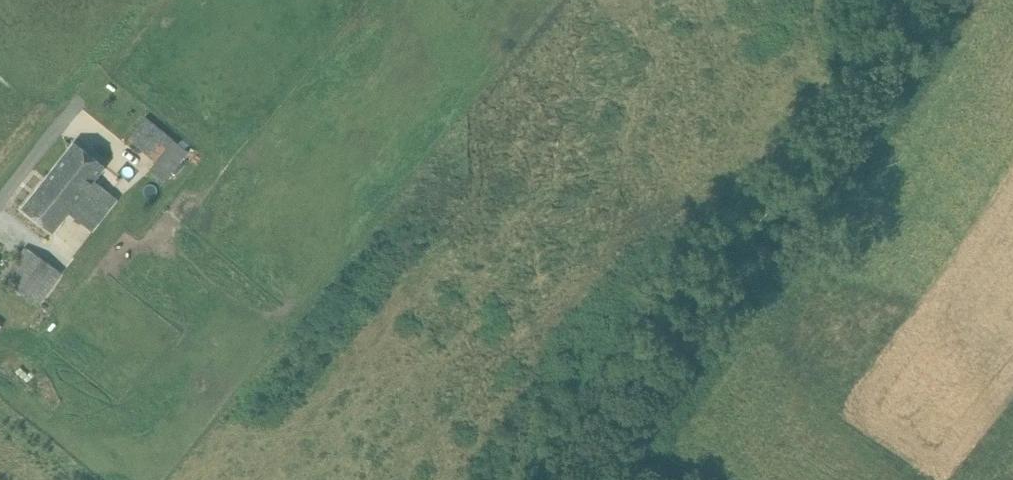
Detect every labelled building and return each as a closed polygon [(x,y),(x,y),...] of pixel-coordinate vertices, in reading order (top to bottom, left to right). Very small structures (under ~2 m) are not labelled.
[(129,137),(143,149),(160,128),(147,117),(129,137)] [(174,140),(149,171),(163,182),(188,151),(174,140)] [(95,181),(106,167),(75,142),(23,208),(53,232),(68,212),(92,231),(118,199),(95,181)] [(39,304),(64,271),(29,245),(5,278),(39,304)]
